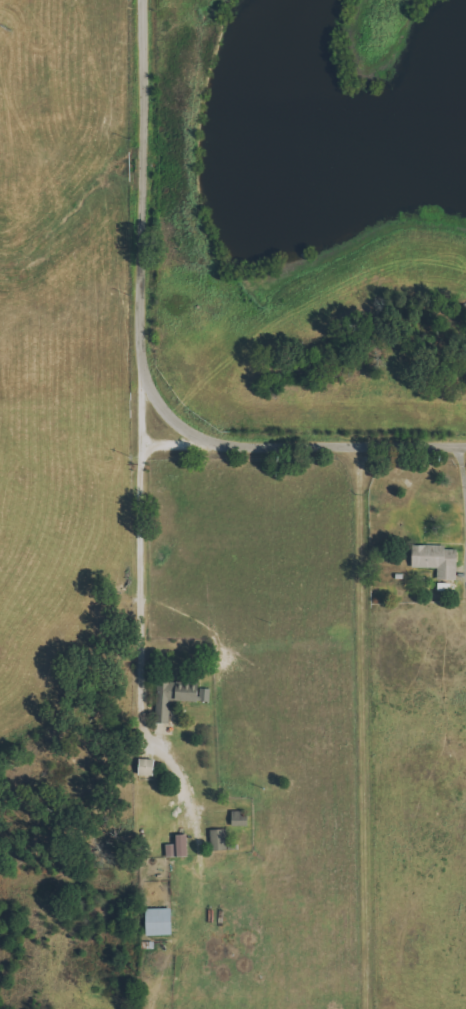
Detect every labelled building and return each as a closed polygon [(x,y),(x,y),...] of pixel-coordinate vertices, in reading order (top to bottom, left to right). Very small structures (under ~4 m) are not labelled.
[(416,546),(416,569),(439,569),(439,581),(460,581),(460,550),(449,550),(449,546),(416,546)] [(158,724),(172,724),(173,702),(210,703),(210,686),(159,684),(158,724)] [(158,776),(158,760),(143,760),(143,776),(158,776)] [(234,827),(251,826),(251,813),(233,813),(234,827)] [(214,851),(229,850),(228,830),(213,830),(214,851)] [(191,836),(180,836),(180,844),(168,845),(169,858),(192,857),(191,836)] [(149,936),(175,936),(175,909),(149,909),(149,936)]
